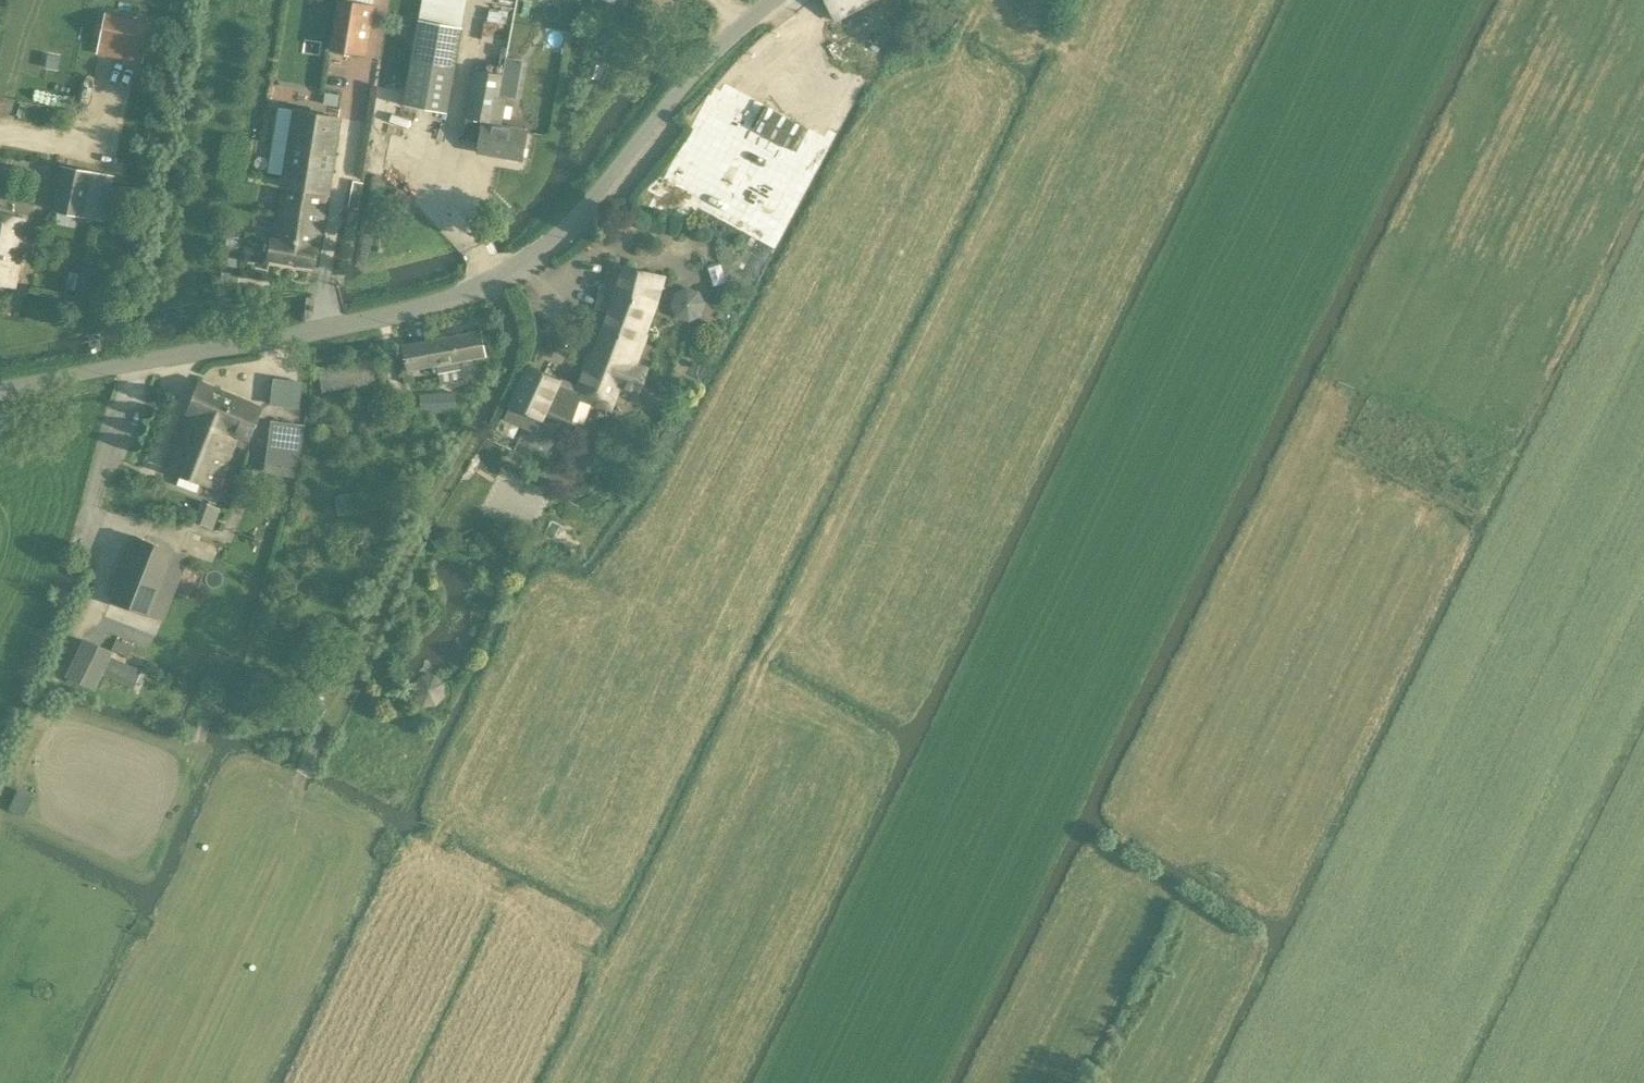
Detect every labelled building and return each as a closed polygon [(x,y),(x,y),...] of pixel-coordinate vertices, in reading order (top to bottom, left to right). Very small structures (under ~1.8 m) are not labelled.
[(373,0),(344,0),(338,39),(336,50),(364,55),(373,0)] [(873,0),(825,0),(834,20),(873,0)] [(151,22),(106,13),(100,42),(145,51),(151,22)] [(419,20),(404,105),(446,113),(462,27),(419,20)] [(336,50),(338,39),(330,38),(329,49),(336,50)] [(506,57),(500,96),(505,97),(516,98),(522,60),(506,57)] [(590,62),(585,75),(600,80),(605,67),(590,62)] [(466,117),(462,140),(480,142),(478,152),(522,159),(527,131),(500,127),(505,97),(500,96),(498,96),(497,96),(500,74),(474,70),(466,117)] [(325,93),(324,104),(336,106),(338,95),(325,93)] [(793,149),(804,128),(766,107),(754,128),(793,149)] [(268,258),(268,259),(314,266),(318,243),(327,192),(338,117),(295,110),(280,108),(269,172),(284,175),(275,235),(272,234),(272,237),(268,258)] [(103,220),(112,177),(61,166),(52,209),(103,220)] [(362,183),(356,182),(353,181),(348,207),(352,207),(357,208),(362,183)] [(27,219),(0,215),(0,283),(13,286),(27,219)] [(572,422),(581,398),(609,408),(618,386),(637,393),(646,367),(634,364),(661,275),(610,263),(600,295),(612,298),(578,386),(565,419),(572,422)] [(69,271),(66,288),(75,290),(78,273),(69,271)] [(430,341),(432,355),(434,365),(485,355),(480,331),(430,341)] [(434,365),(432,355),(430,341),(402,346),(406,370),(434,365)] [(322,392),(382,383),(378,360),(318,369),(322,392)] [(544,411),(565,419),(578,386),(559,381),(559,380),(527,367),(510,404),(541,418),(544,411)] [(274,376),(270,402),(299,407),(304,381),(274,376)] [(186,415),(234,433),(248,439),(262,408),(200,382),(193,397),(194,397),(186,415)] [(423,412),(456,410),(455,393),(422,395),(423,412)] [(215,489),(234,433),(186,415),(163,469),(215,489)] [(668,438),(676,426),(663,417),(653,428),(668,438)] [(268,448),(266,466),(297,471),(300,452),(303,425),(272,421),(268,448)] [(338,514),(384,508),(381,489),(339,495),(339,496),(335,496),(338,514)] [(203,500),(195,519),(214,527),(222,507),(203,500)] [(149,614),(174,551),(137,536),(112,599),(149,614)] [(147,615),(143,629),(158,634),(162,619),(147,615)] [(65,675),(93,688),(111,649),(83,636),(65,675)] [(112,654),(128,660),(134,643),(118,637),(112,654)] [(185,665),(152,649),(142,670),(134,688),(130,696),(163,712),(185,665)] [(112,656),(104,674),(134,688),(142,670),(112,656)] [(18,789),(9,808),(23,815),(32,796),(18,789)]
